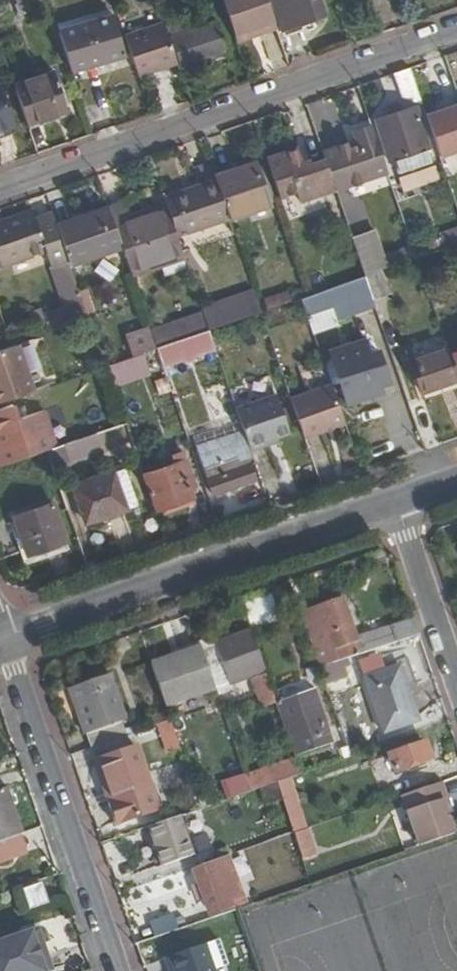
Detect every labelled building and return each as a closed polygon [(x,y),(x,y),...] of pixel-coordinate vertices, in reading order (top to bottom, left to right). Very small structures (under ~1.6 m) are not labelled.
[(15,17),(25,14),(21,3),(28,0),(8,0),(15,17)] [(235,44),(249,39),(247,32),(273,23),(265,0),(220,0),(235,44)] [(284,38),(302,32),(300,25),(322,17),(316,0),(271,0),(284,38)] [(58,34),(70,73),(122,56),(110,18),(58,34)] [(249,39),(275,30),(273,23),(247,32),(249,39)] [(123,37),(138,81),(177,67),(162,24),(123,37)] [(180,67),(213,56),(209,46),(220,42),(214,24),(170,39),(180,67)] [(213,56),(224,53),(223,52),(220,42),(209,46),(213,56)] [(406,100),(421,104),(409,68),(396,73),(406,100)] [(456,112),(456,73),(425,84),(431,104),(451,97),(456,112)] [(12,88),(26,128),(66,114),(52,75),(12,88)] [(15,137),(0,90),(0,141),(15,137)] [(398,175),(433,163),(428,148),(430,147),(416,108),(377,122),(390,161),(393,160),(398,175)] [(335,192),(387,175),(370,125),(350,132),(353,141),(322,152),(325,160),(335,192)] [(300,204),(335,192),(325,160),(305,167),(298,147),(265,159),(279,201),(297,195),(300,204)] [(260,161),(253,164),(268,205),(275,203),(260,161)] [(214,178),(214,179),(228,219),(229,220),(268,205),(253,164),(214,178)] [(173,197),(163,201),(166,210),(175,235),(186,231),(187,234),(228,219),(214,179),(211,180),(206,165),(190,170),(196,186),(172,195),(173,197)] [(130,201),(108,209),(108,210),(121,247),(129,270),(180,251),(175,235),(166,210),(137,220),(130,201)] [(121,247),(108,210),(56,228),(70,266),(121,247)] [(53,217),(36,223),(32,212),(0,223),(0,270),(47,253),(68,315),(85,309),(70,266),(56,228),(53,217)] [(382,270),(388,268),(374,228),(350,237),(363,277),(382,270)] [(456,245),(456,230),(411,246),(412,248),(416,258),(456,245)] [(183,259),(180,251),(129,270),(132,278),(183,259)] [(391,295),(382,270),(363,277),(372,302),(391,295)] [(363,277),(300,299),(306,315),(331,306),(336,319),(373,306),(372,302),(363,277)] [(258,303),(253,290),(200,309),(202,313),(208,331),(249,317),(246,307),(258,303)] [(262,300),(266,311),(291,302),(287,291),(262,300)] [(261,313),(258,303),(246,307),(249,317),(260,313),(261,313)] [(331,306),(306,315),(312,333),(338,324),(336,319),(331,306)] [(60,309),(46,309),(46,328),(61,328),(60,309)] [(208,331),(202,313),(150,331),(157,349),(208,331)] [(36,391),(19,343),(0,349),(0,403),(36,391)] [(329,354),(334,368),(347,405),(378,394),(376,386),(386,382),(375,353),(366,357),(361,343),(329,354)] [(448,349),(410,363),(421,394),(456,381),(456,376),(448,349)] [(304,438),(344,425),(330,385),(291,399),(304,438)] [(275,395),(235,409),(241,426),(244,435),(250,451),(268,445),(266,441),(288,433),(275,395)] [(58,447),(53,433),(40,437),(32,416),(17,422),(12,406),(0,410),(0,468),(48,451),(58,447)] [(244,435),(241,426),(194,443),(197,451),(244,435)] [(189,444),(186,435),(178,438),(181,447),(189,444)] [(254,463),(250,451),(244,435),(197,451),(213,496),(255,482),(249,465),(254,463)] [(87,458),(80,439),(58,447),(48,451),(54,470),(87,458)] [(194,488),(182,455),(172,458),(175,466),(146,476),(158,511),(193,499),(190,490),(194,488)] [(85,525),(139,507),(127,470),(114,474),(113,473),(73,486),(85,525)] [(27,556),(65,543),(51,505),(13,518),(27,556)] [(245,604),(253,625),(277,617),(269,596),(245,604)] [(318,618),(303,623),(320,671),(419,635),(414,620),(386,630),(357,639),(344,600),(316,610),(318,618)] [(213,637),(197,643),(199,648),(214,690),(217,698),(233,692),(230,682),(252,675),(263,707),(274,703),(250,633),(216,644),(213,637)] [(199,648),(150,664),(165,706),(214,690),(199,648)] [(359,663),(365,680),(379,675),(373,658),(359,663)] [(379,675),(365,680),(384,733),(417,722),(398,669),(379,675)] [(69,688),(90,748),(136,733),(115,673),(69,688)] [(313,689),(274,703),(293,757),(331,744),(313,689)] [(180,750),(170,721),(156,725),(167,755),(180,750)] [(114,808),(109,809),(115,827),(159,813),(135,745),(97,758),(114,808)] [(399,783),(434,771),(429,755),(394,767),(399,783)] [(92,760),(109,809),(114,808),(97,758),(92,760)] [(275,784),(292,834),(301,831),(284,781),(275,784)] [(442,782),(400,797),(417,847),(456,834),(450,815),(445,800),(448,799),(442,782)] [(22,834),(7,788),(0,790),(0,842),(18,836),(22,834)] [(453,813),(448,799),(445,800),(450,815),(453,813)] [(177,817),(147,828),(160,866),(190,855),(177,817)] [(18,836),(0,842),(0,860),(24,852),(18,836)] [(228,857),(195,869),(212,915),(245,902),(228,857)] [(31,908),(47,903),(42,885),(25,891),(31,908)] [(153,939),(178,930),(173,915),(148,924),(153,939)] [(45,970),(30,929),(0,939),(0,970),(44,970),(45,970)] [(202,945),(166,957),(171,970),(211,970),(202,945)]
